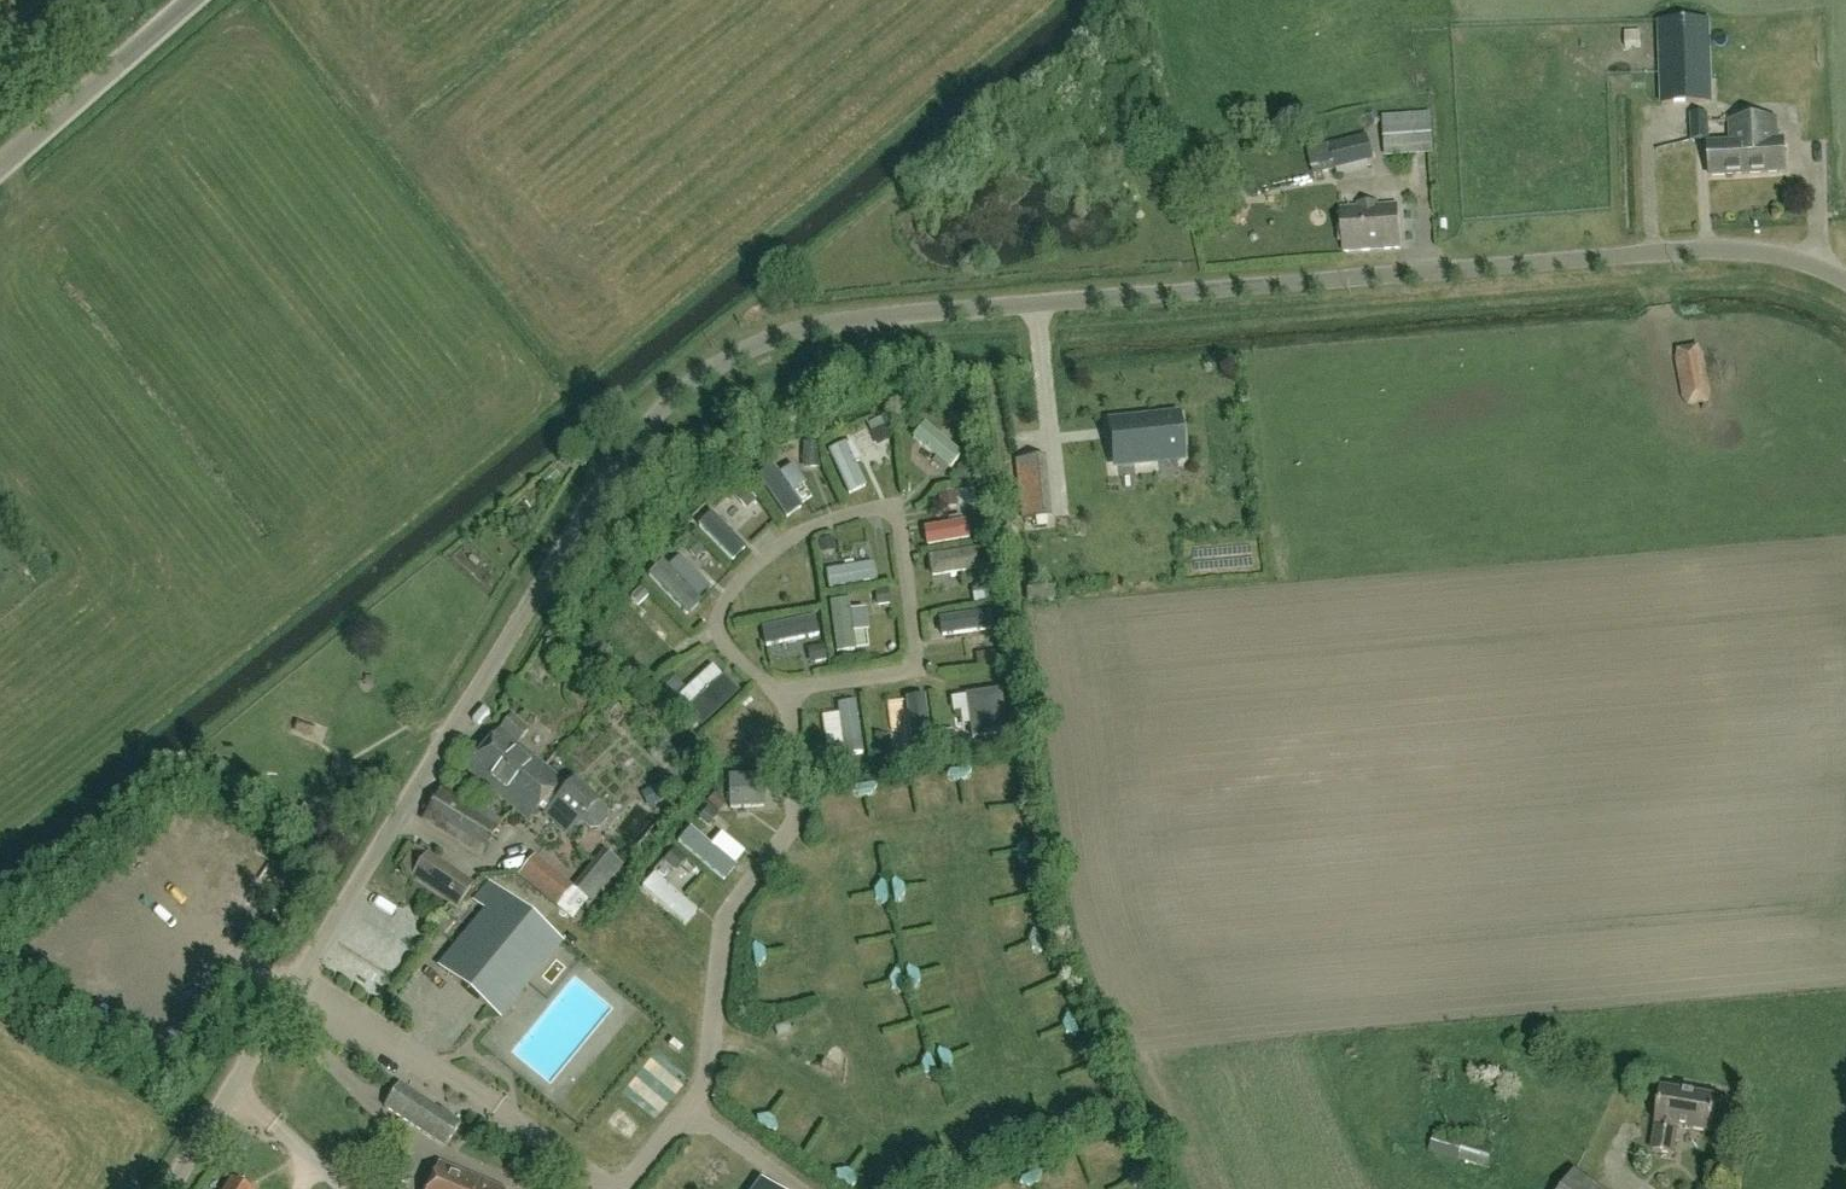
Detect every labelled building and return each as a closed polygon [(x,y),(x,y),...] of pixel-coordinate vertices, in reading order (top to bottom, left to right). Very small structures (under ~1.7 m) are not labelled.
[(1662,104),(1711,102),(1708,20),(1659,22),(1662,104)] [(1430,113),(1383,116),(1386,156),(1433,153),(1430,113)] [(1692,142),(1708,141),(1707,115),(1691,116),(1692,142)] [(1711,176),(1785,171),(1784,142),(1776,142),(1774,118),(1731,121),(1733,145),(1709,146),(1711,176)] [(1314,175),(1336,170),(1336,169),(1368,161),(1373,160),(1367,137),(1367,136),(1330,145),(1308,151),(1314,175)] [(1343,252),(1400,249),(1397,205),(1341,208),(1343,252)] [(1698,347),(1677,350),(1675,362),(1682,399),(1688,408),(1709,404),(1711,394),(1704,355),(1698,347)] [(1158,460),(1157,453),(1179,450),(1176,416),(1112,423),(1117,464),(1158,460)] [(916,432),(950,463),(962,450),(928,419),(916,432)] [(771,453),(757,463),(785,506),(800,496),(771,453)] [(713,501),(699,515),(735,554),(750,540),(713,501)] [(923,514),(925,538),(970,535),(968,510),(923,514)] [(978,543),(930,546),(932,569),(980,566),(978,543)] [(685,604),(703,587),(669,552),(652,569),(685,604)] [(873,555),(829,557),(830,577),(874,575),(873,555)] [(714,679),(694,704),(704,712),(724,687),(714,679)] [(968,684),(970,727),(989,726),(988,709),(1001,708),(1000,683),(968,684)] [(955,718),(968,717),(966,687),(953,688),(955,718)] [(860,692),(843,693),(844,731),(862,731),(860,692)] [(545,767),(517,743),(514,741),(525,728),(512,716),(501,730),(500,729),(467,769),(514,809),(526,794),(525,794),(539,778),(537,777),(545,767)] [(769,800),(767,765),(729,766),(730,802),(769,800)] [(557,801),(578,819),(588,827),(598,826),(605,817),(604,808),(594,800),(595,799),(571,779),(567,785),(545,767),(537,777),(539,778),(525,794),(526,794),(514,809),(529,821),(551,795),(557,800),(557,801)] [(821,785),(827,814),(851,809),(845,780),(821,785)] [(902,781),(879,782),(881,809),(903,808),(902,781)] [(481,855),(500,822),(443,789),(424,821),(481,855)] [(224,842),(233,828),(219,819),(210,833),(224,842)] [(691,823),(681,835),(723,870),(733,857),(691,823)] [(537,857),(520,877),(557,908),(558,907),(572,918),(587,899),(588,899),(574,887),(537,857)] [(472,887),(428,858),(413,880),(457,909),(472,887)] [(687,922),(700,907),(654,866),(641,880),(687,922)] [(902,872),(874,875),(877,897),(905,894),(902,872)] [(499,1017),(561,942),(501,892),(439,967),(499,1017)] [(452,926),(439,915),(431,925),(444,935),(452,926)] [(683,1090),(690,1080),(655,1056),(647,1067),(683,1090)] [(669,1109),(675,1098),(639,1076),(632,1086),(669,1109)] [(447,1145),(460,1124),(398,1085),(384,1108),(435,1141),(437,1138),(447,1145)] [(1711,1132),(1717,1099),(1662,1089),(1656,1122),(1657,1122),(1652,1149),(1671,1153),(1677,1125),(1711,1132)] [(1487,1170),(1493,1146),(1437,1129),(1428,1154),(1459,1163),(1459,1161),(1487,1170)] [(439,1162),(428,1188),(502,1188),(439,1162)] [(1574,1173),(1562,1188),(1596,1188),(1574,1173)] [(232,1180),(226,1188),(247,1188),(232,1180)]
